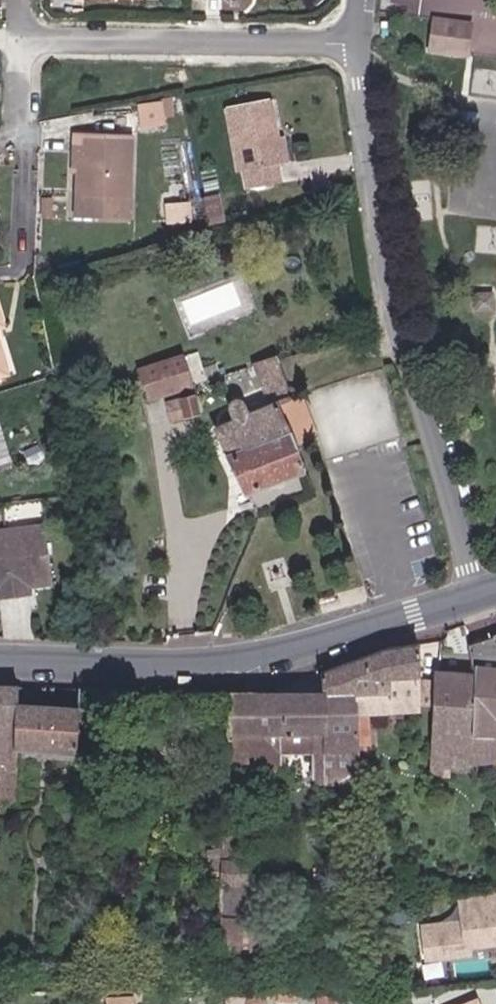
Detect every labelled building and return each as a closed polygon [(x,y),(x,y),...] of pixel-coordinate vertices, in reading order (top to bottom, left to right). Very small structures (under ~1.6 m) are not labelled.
[(433,21),(428,50),(467,56),(472,26),(433,21)] [(165,107),(135,111),(136,126),(167,122),(165,107)] [(274,173),(280,172),(271,108),(222,114),(232,177),(240,176),(243,196),(276,192),(274,173)] [(76,198),(125,200),(126,140),(70,136),(70,154),(77,154),(76,198)] [(125,200),(76,198),(75,223),(125,223),(125,200)] [(219,225),(215,205),(200,208),(204,228),(219,225)] [(203,386),(188,335),(150,346),(163,398),(203,386)] [(307,472),(298,448),(281,404),(292,399),(280,364),(254,371),(269,413),(246,423),(240,410),(237,408),(233,409),(231,410),(229,413),(231,428),(216,433),(246,497),(307,472)] [(309,444),(292,399),(281,404),(298,448),(309,444)] [(193,405),(166,413),(169,424),(197,416),(193,405)] [(0,531),(0,598),(29,592),(27,578),(34,578),(35,583),(48,581),(39,524),(0,531)] [(474,645),(482,677),(479,713),(478,722),(495,724),(495,639),(474,645)] [(418,683),(420,644),(367,661),(368,680),(418,683)] [(321,676),(322,700),(358,699),(359,713),(416,716),(418,683),(368,680),(367,661),(321,676)] [(438,675),(435,710),(479,713),(482,677),(438,675)] [(16,704),(16,689),(0,689),(0,804),(7,804),(13,753),(76,756),(78,707),(16,704)] [(322,700),(230,698),(227,772),(276,772),(278,752),(325,753),(325,757),(362,757),(359,713),(358,699),(322,700)] [(478,722),(479,713),(435,710),(429,770),(451,772),(451,763),(495,767),(495,738),(476,736),(478,722)] [(476,736),(495,738),(495,724),(478,722),(476,736)] [(222,854),(221,885),(241,886),(243,855),(222,854)] [(246,886),(241,886),(221,885),(216,980),(256,982),(259,940),(243,939),(246,886)] [(464,899),(466,925),(427,929),(430,961),(471,956),(470,948),(495,945),(495,895),(464,899)] [(306,1000),(306,991),(284,990),(284,999),(306,1000)] [(275,998),(249,991),(244,1003),(272,1003),(275,998)] [(107,997),(108,1003),(139,1003),(138,995),(107,997)]
